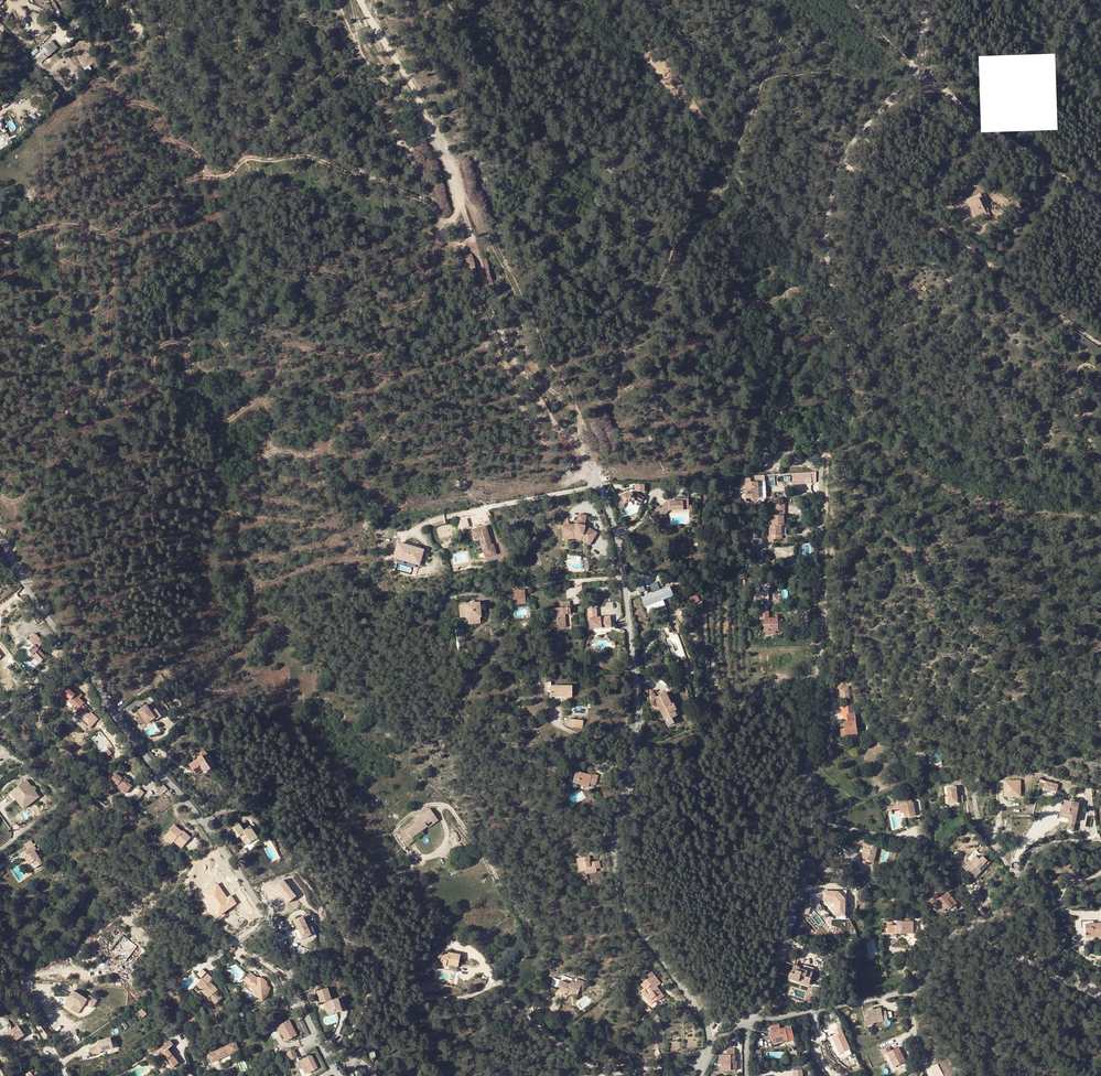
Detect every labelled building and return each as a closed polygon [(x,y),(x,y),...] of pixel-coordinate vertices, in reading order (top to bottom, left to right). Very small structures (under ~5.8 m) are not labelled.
[(32,53),(40,63),(58,48),(52,40),(39,51),(37,48),(32,53)] [(983,201),(972,201),(973,218),(983,217),(983,201)] [(792,484),(806,483),(805,472),(792,473),(792,484)] [(759,484),(765,484),(765,474),(755,475),(755,479),(759,478),(759,484)] [(744,478),(746,498),(766,497),(766,485),(758,486),(758,481),(750,482),(750,477),(744,478)] [(623,486),(616,489),(620,499),(622,499),(624,494),(624,493),(627,492),(628,493),(633,491),(636,492),(636,493),(644,496),(647,489),(640,486),(639,487),(630,483),(627,484),(626,483),(623,485),(623,486)] [(658,497),(654,501),(661,508),(668,500),(682,500),(682,496),(687,496),(687,488),(679,489),(679,491),(673,492),(668,492),(668,493),(665,494),(660,499),(658,497)] [(780,528),(780,524),(778,524),(778,514),(780,514),(780,504),(782,504),(781,500),(770,501),(770,514),(768,514),(769,524),(769,528),(767,529),(767,531),(771,531),(771,528),(780,528)] [(564,515),(551,520),(554,529),(564,525),(573,525),(583,528),(586,519),(573,515),(572,515),(572,505),(565,505),(565,515),(564,515)] [(564,525),(554,529),(556,533),(564,530),(573,530),(582,533),(583,528),(573,525),(564,525)] [(421,564),(424,547),(396,542),(393,559),(421,564)] [(491,544),(479,548),(482,557),(486,556),(491,570),(495,569),(497,573),(503,572),(501,566),(499,566),(496,557),(495,553),(494,553),(491,544)] [(651,591),(659,589),(658,581),(650,583),(651,591)] [(670,587),(647,596),(648,598),(647,598),(648,603),(649,602),(650,604),(673,596),(670,587)] [(694,590),(687,594),(693,604),(699,601),(694,590)] [(471,603),(465,603),(465,604),(466,617),(466,618),(468,618),(480,617),(481,616),(480,604),(471,604),(471,603)] [(556,614),(557,620),(557,628),(566,628),(564,614),(571,613),(571,607),(560,608),(556,608),(556,614)] [(596,608),(588,609),(590,628),(601,627),(601,625),(605,624),(605,626),(611,625),(610,616),(597,617),(596,608)] [(765,631),(775,631),(777,631),(776,618),(769,618),(768,612),(760,612),(760,619),(764,619),(765,631)] [(36,633),(29,639),(35,645),(29,650),(33,654),(40,663),(46,657),(37,648),(44,642),(41,639),(36,633)] [(551,682),(546,682),(546,692),(551,693),(550,696),(565,696),(565,697),(571,697),(572,686),(551,686),(551,682)] [(76,710),(82,703),(84,702),(80,698),(83,695),(69,683),(64,689),(62,691),(69,697),(66,700),(65,702),(72,709),(73,708),(76,710)] [(69,697),(62,691),(60,694),(66,700),(69,697)] [(671,718),(676,715),(674,711),(676,710),(673,703),(671,704),(665,692),(655,697),(657,701),(656,702),(668,726),(674,723),(671,718)] [(152,710),(156,707),(151,699),(139,708),(148,720),(156,715),(152,710)] [(73,714),(81,721),(89,712),(86,709),(84,708),(84,705),(82,703),(76,710),(73,714)] [(144,724),(148,720),(139,708),(135,711),(144,724)] [(858,735),(855,713),(848,714),(846,714),(847,721),(844,721),(846,737),(858,735)] [(583,720),(570,719),(569,727),(582,728),(583,720)] [(938,753),(927,756),(930,764),(941,761),(938,753)] [(204,758),(201,754),(197,756),(198,758),(189,764),(193,770),(200,765),(202,769),(204,772),(215,765),(208,755),(204,758)] [(195,773),(202,769),(200,765),(193,770),(195,773)] [(592,775),(576,771),(573,783),(589,787),(589,784),(595,786),(598,776),(592,774),(592,775)] [(109,783),(125,795),(132,785),(129,782),(126,780),(128,778),(125,775),(123,778),(116,773),(109,783)] [(14,789),(29,804),(39,796),(26,780),(14,789)] [(1020,797),(1021,781),(1003,780),(1002,793),(1004,796),(1020,797)] [(1058,785),(1040,780),(1040,782),(1045,784),(1044,788),(1056,791),(1058,785)] [(168,790),(163,784),(158,789),(163,795),(168,790)] [(955,787),(946,788),(947,798),(948,805),(957,804),(956,797),(955,787)] [(29,804),(14,789),(7,795),(12,802),(16,799),(24,808),(29,804)] [(906,799),(897,800),(898,806),(899,805),(902,805),(904,813),(905,818),(916,816),(913,803),(907,804),(906,799)] [(1062,818),(1065,800),(1063,800),(1059,819),(1068,821),(1069,821),(1070,819),(1062,818)] [(1075,822),(1079,803),(1072,801),(1065,800),(1062,818),(1070,819),(1069,821),(1075,822)] [(416,822),(398,834),(405,843),(410,839),(428,826),(427,824),(432,820),(434,823),(439,819),(430,808),(419,816),(419,820),(416,822)] [(182,844),(189,835),(181,829),(180,830),(173,823),(165,833),(172,839),(174,837),(182,844)] [(248,837),(251,842),(258,837),(250,826),(244,830),(239,823),(232,828),(238,837),(240,836),(243,840),(244,840),(248,837)] [(172,839),(165,833),(163,837),(170,843),(172,839)] [(174,837),(172,839),(180,846),(182,844),(174,837)] [(29,846),(30,848),(33,852),(35,851),(37,849),(34,843),(29,846)] [(867,849),(864,848),(862,858),(865,859),(874,861),(877,846),(868,844),(867,849)] [(33,852),(30,848),(28,850),(21,854),(20,854),(23,859),(25,857),(27,856),(31,863),(35,869),(43,864),(35,851),(33,852)] [(599,861),(591,862),(590,862),(588,856),(577,858),(579,871),(585,870),(586,874),(597,871),(596,869),(600,868),(599,861)] [(985,864),(983,862),(977,856),(965,868),(975,878),(979,874),(976,872),(985,864)] [(986,860),(983,862),(985,864),(976,872),(979,874),(989,863),(986,860)] [(210,863),(208,869),(218,873),(221,867),(210,863)] [(283,879),(274,886),(287,903),(296,896),(283,879)] [(201,893),(216,917),(237,904),(231,894),(227,897),(217,882),(201,893)] [(839,891),(824,891),(824,900),(832,900),(837,905),(837,915),(845,915),(845,898),(839,891)] [(937,895),(931,899),(934,903),(932,904),(934,907),(937,905),(942,912),(947,909),(948,907),(950,909),(952,907),(955,905),(957,904),(948,892),(940,898),(937,895)] [(297,920),(305,937),(313,934),(305,916),(297,920)] [(913,922),(911,921),(904,921),(897,921),(897,925),(897,933),(913,934),(913,922)] [(887,925),(887,933),(897,933),(897,925),(887,925)] [(1084,930),(1086,943),(1100,940),(1100,927),(1084,930)] [(870,956),(879,955),(876,938),(868,939),(870,956)] [(448,954),(442,953),(440,965),(446,966),(447,964),(449,964),(458,966),(460,954),(449,952),(448,954)] [(799,967),(794,965),(791,972),(790,972),(789,978),(798,981),(799,979),(809,983),(813,969),(803,965),(802,969),(799,968),(799,967)] [(263,1000),(268,994),(266,993),(270,988),(266,986),(267,985),(266,982),(261,978),(259,978),(258,978),(250,972),(244,980),(247,982),(248,983),(247,985),(252,990),(254,988),(255,989),(258,992),(259,992),(257,995),(263,1000)] [(652,972),(648,975),(650,977),(640,985),(644,989),(639,993),(652,1010),(661,1003),(659,1000),(664,996),(657,986),(661,983),(652,972)] [(197,984),(202,989),(203,987),(211,996),(210,997),(216,1003),(222,997),(216,991),(218,989),(210,981),(213,978),(208,973),(197,984)] [(571,984),(561,981),(557,990),(567,993),(568,992),(577,995),(582,981),(577,979),(575,983),(571,981),(571,984)] [(248,983),(247,982),(244,986),(252,992),(255,989),(254,988),(252,990),(247,985),(248,983)] [(225,990),(225,995),(232,996),(234,988),(225,986),(224,990),(225,990)] [(327,986),(316,990),(320,1002),(323,1001),(325,1001),(327,1008),(330,1007),(332,1012),(341,1009),(340,1004),(343,1003),(341,995),(331,998),(327,986)] [(202,989),(201,989),(209,998),(210,997),(211,996),(203,987),(202,989)] [(74,991),(70,997),(68,996),(66,1000),(68,1001),(65,1005),(78,1014),(85,1003),(92,1008),(97,1000),(89,995),(87,999),(74,991)] [(325,1001),(323,1001),(327,1013),(332,1012),(330,1007),(327,1008),(325,1001)] [(881,1008),(863,1012),(866,1024),(873,1022),(887,1019),(886,1011),(882,1012),(881,1008)] [(138,1012),(142,1018),(147,1014),(143,1009),(138,1012)] [(289,1020),(278,1025),(282,1033),(286,1041),(297,1035),(289,1020)] [(19,1026),(3,1036),(8,1045),(24,1035),(19,1026)] [(788,1040),(789,1042),(795,1041),(791,1026),(771,1032),(773,1043),(779,1042),(788,1040)] [(841,1053),(851,1048),(841,1026),(835,1029),(837,1035),(834,1036),(841,1053)] [(98,1044),(89,1047),(91,1055),(100,1052),(100,1050),(113,1046),(110,1037),(97,1041),(98,1044)] [(161,1054),(160,1055),(164,1060),(167,1058),(171,1063),(169,1064),(172,1068),(179,1063),(168,1049),(173,1044),(170,1040),(158,1050),(161,1054)] [(236,1042),(208,1055),(212,1063),(240,1050),(236,1042)] [(890,1046),(882,1050),(884,1054),(888,1052),(894,1066),(905,1061),(899,1047),(891,1050),(890,1046)] [(292,1051),(286,1053),(290,1061),(297,1057),(294,1050),(292,1051)] [(735,1064),(735,1061),(735,1055),(735,1051),(727,1051),(727,1055),(725,1055),(725,1064),(722,1064),(721,1070),(736,1070),(736,1064),(735,1064)] [(299,1060),(305,1074),(317,1068),(312,1058),(311,1055),(310,1055),(299,1060)]
